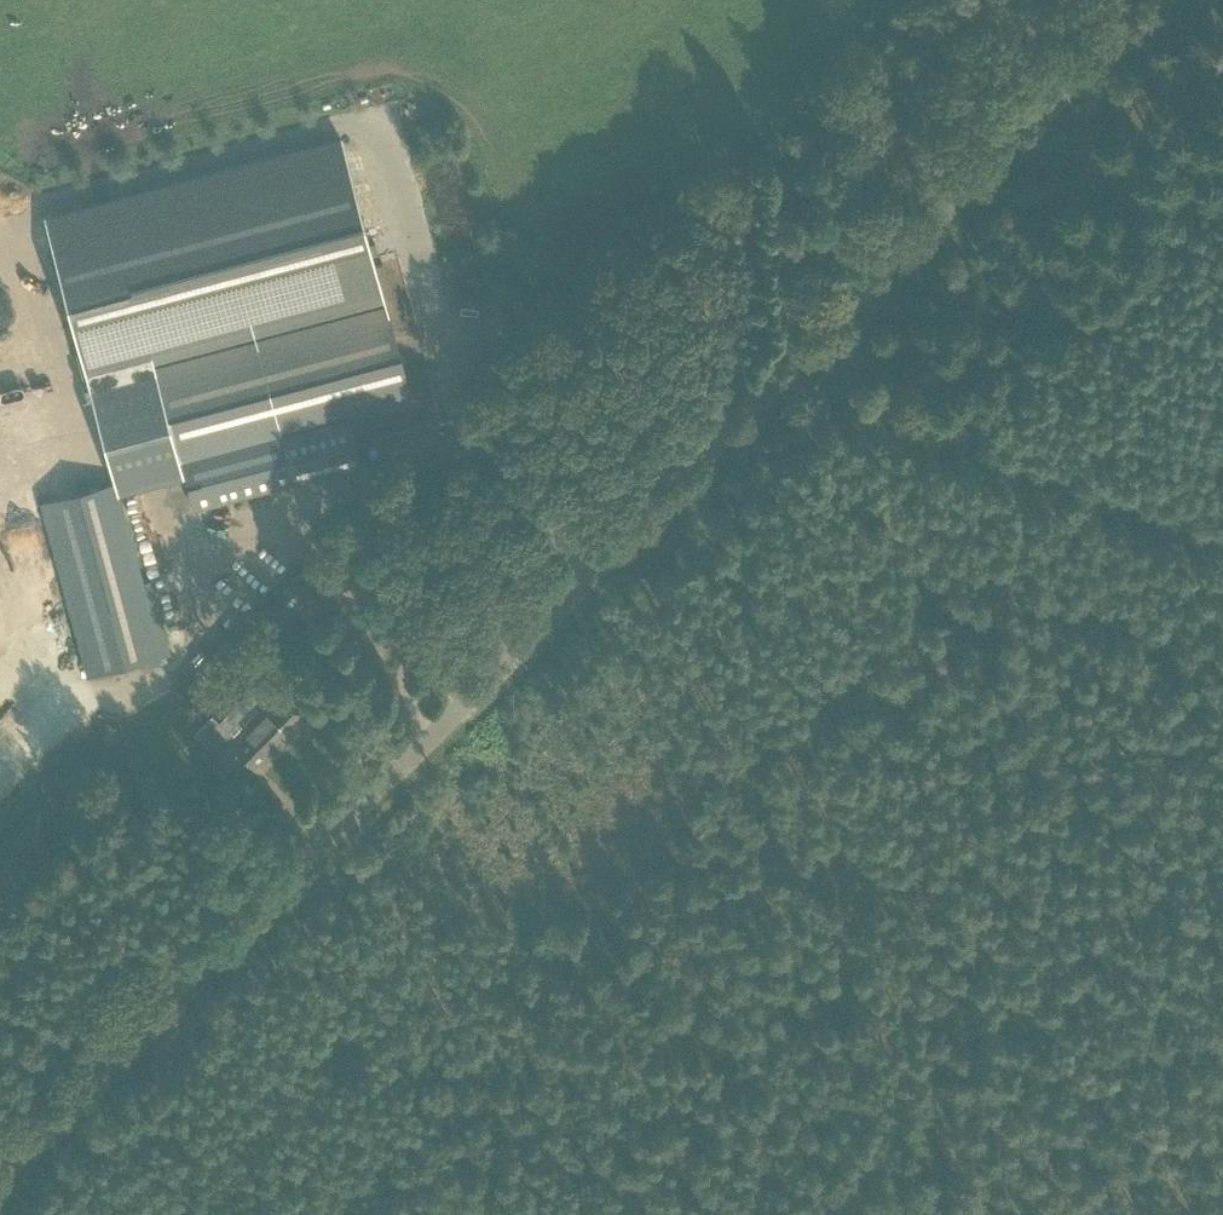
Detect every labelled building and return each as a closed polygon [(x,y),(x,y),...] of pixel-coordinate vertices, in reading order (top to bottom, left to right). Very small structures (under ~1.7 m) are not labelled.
[(341,135),(43,214),(87,385),(115,482),(118,482),(121,493),(183,476),(180,464),(182,464),(188,486),(194,510),(361,464),(356,447),(349,420),(411,403),(385,307),(154,370),(152,363),(385,301),(341,135)] [(115,482),(40,503),(86,676),(171,653),(151,580),(145,582),(121,493),(118,482),(115,482)] [(270,602),(287,618),(311,591),(294,575),(270,602)] [(449,588),(434,596),(442,611),(456,601),(449,588)] [(195,733),(217,754),(234,771),(247,758),(256,767),(284,738),(287,741),(307,720),(278,692),(261,709),(231,740),(208,719),(195,733)] [(37,719),(52,742),(87,721),(72,697),(37,719)]
